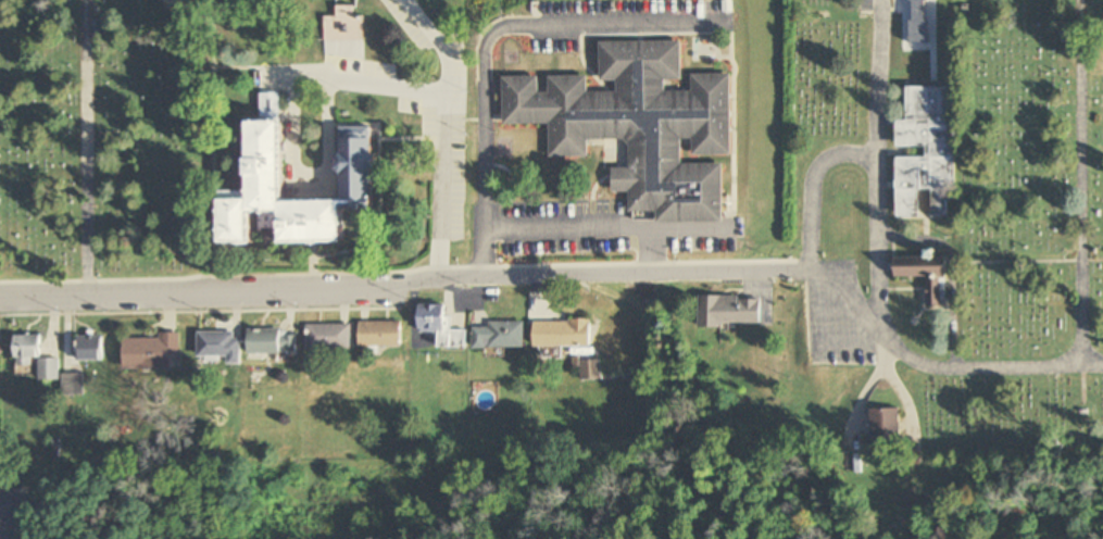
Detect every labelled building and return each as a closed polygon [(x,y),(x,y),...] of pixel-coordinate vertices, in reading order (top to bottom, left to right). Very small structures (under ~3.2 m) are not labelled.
[(323,43),(338,43),(339,55),(385,54),(384,41),(364,41),(363,16),(352,16),(352,6),(336,6),(336,16),(322,16),(323,43)] [(617,93),(590,93),(585,77),(549,77),(549,94),(538,94),(538,77),(503,77),(503,126),(550,126),(550,162),(629,137),(629,170),(613,170),(613,194),(631,194),(631,220),(723,220),(723,165),(681,165),(681,142),(693,139),(693,156),(730,156),(729,72),(667,91),(664,82),(681,82),(680,42),(601,42),(601,82),(617,82),(617,93)] [(897,158),(898,218),(920,217),(919,191),(931,190),(933,220),(951,218),(950,87),(905,87),(906,121),(897,121),(897,148),(925,148),(925,158),(897,158)] [(285,203),(285,120),(279,120),(279,94),(261,94),(262,121),(250,121),(251,199),(223,200),(224,246),(255,246),(255,215),(283,215),(283,245),(346,245),(346,210),(375,210),(374,127),(339,128),(340,202),(285,203)] [(895,259),(945,258),(947,309),(926,308),(925,279),(897,279),(895,259)] [(700,326),(761,326),(761,297),(700,297),(700,326)] [(449,306),(421,306),(422,333),(440,333),(440,349),(468,349),(468,330),(450,330),(449,306)] [(536,347),(593,347),(593,321),(536,321),(536,347)] [(403,347),(403,322),(361,322),(361,347),(403,347)] [(475,327),(475,348),(527,348),(527,322),(490,322),(490,327),(475,327)] [(353,350),(353,325),(308,325),(308,350),(353,350)] [(298,354),(298,330),(249,330),(249,354),(298,354)] [(198,333),(198,360),(229,360),(229,364),(241,364),(241,333),(198,333)] [(124,369),(175,369),(175,359),(180,359),(180,334),(159,334),(159,339),(124,339),(124,369)] [(59,380),(59,359),(41,359),(40,336),(16,336),(16,369),(32,369),(32,359),(38,359),(39,380),(59,380)] [(103,362),(103,336),(77,336),(77,362),(103,362)] [(582,360),(582,379),(602,379),(602,360),(582,360)] [(63,395),(84,395),(84,374),(63,374),(63,395)] [(872,447),(900,447),(900,409),(872,409),(872,447)]
